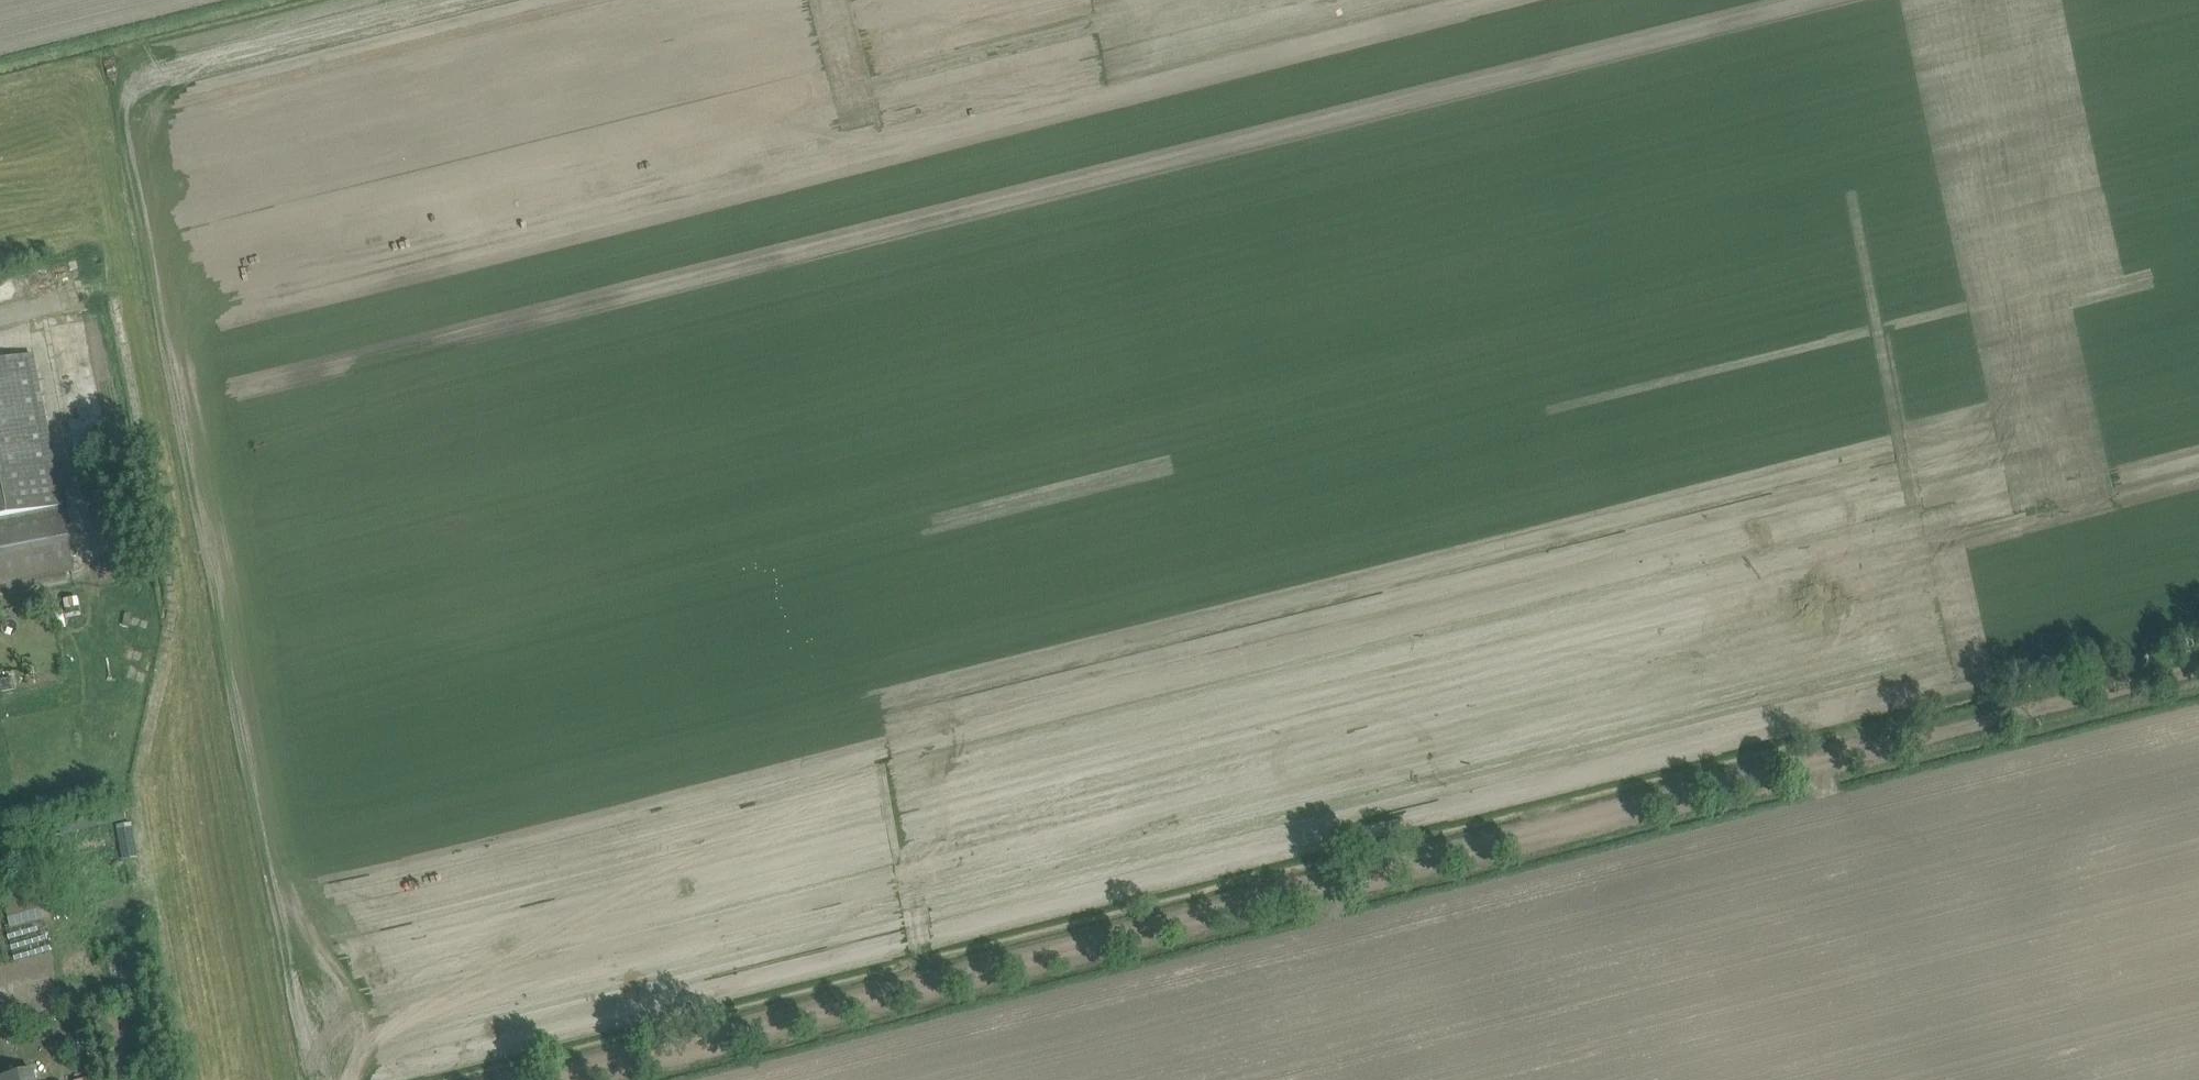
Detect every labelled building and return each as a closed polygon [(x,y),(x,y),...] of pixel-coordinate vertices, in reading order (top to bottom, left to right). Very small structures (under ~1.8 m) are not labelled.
[(35,356),(0,362),(0,586),(11,584),(12,591),(72,580),(71,572),(75,571),(35,356)] [(4,903),(11,928),(54,915),(47,890),(4,903)] [(33,1071),(0,1079),(35,1079),(33,1071)]
